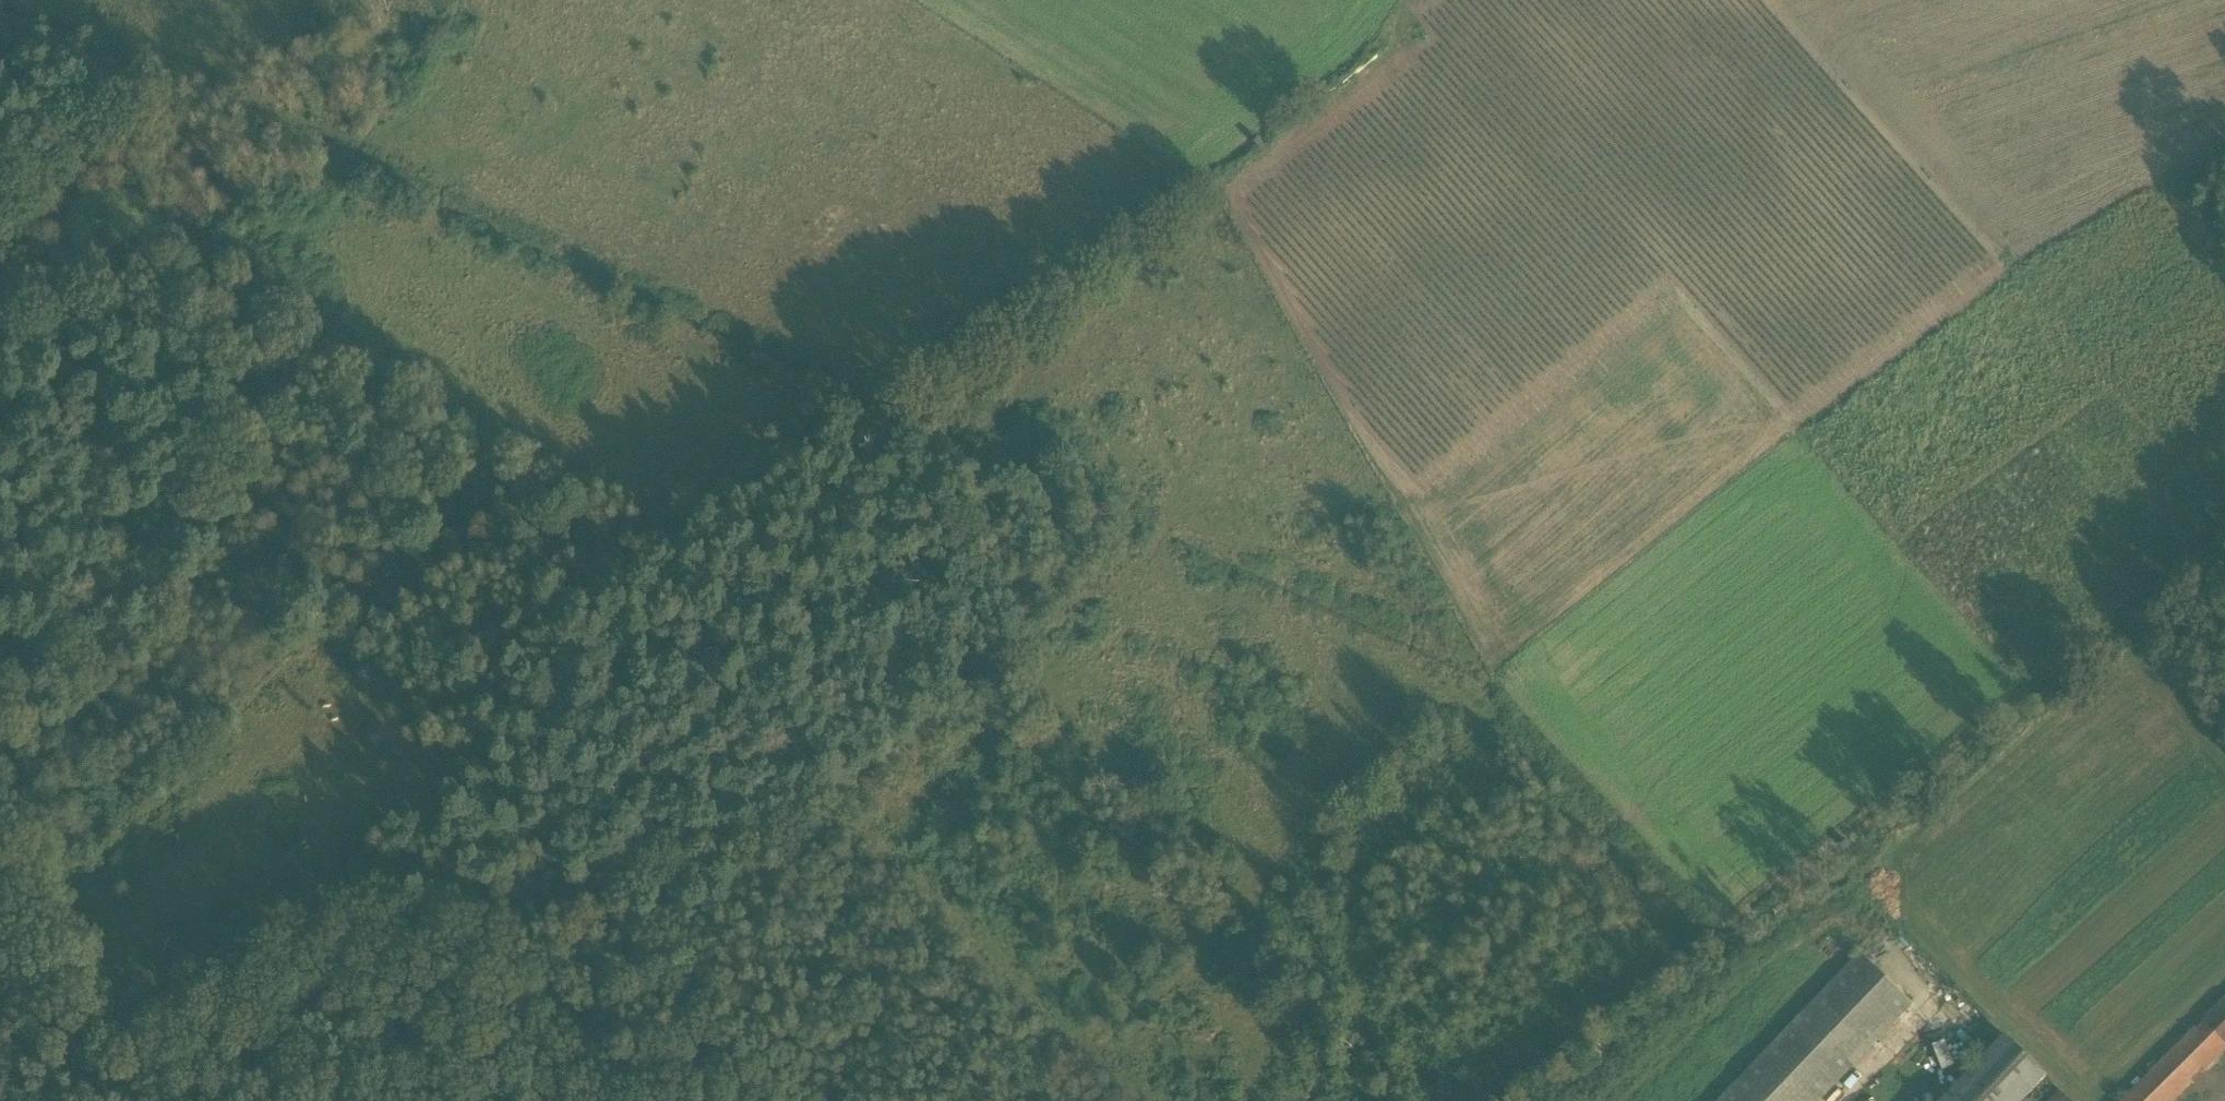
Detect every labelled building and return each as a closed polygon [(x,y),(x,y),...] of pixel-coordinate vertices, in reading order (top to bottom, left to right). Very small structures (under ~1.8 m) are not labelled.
[(1913,1005),(1860,954),(1719,1100),(1822,1100),(1913,1005)] [(2004,1036),(1941,1100),(2025,1100),(2048,1077),(2004,1036)] [(2060,1091),(2051,1100),(2071,1100),(2060,1091)]
